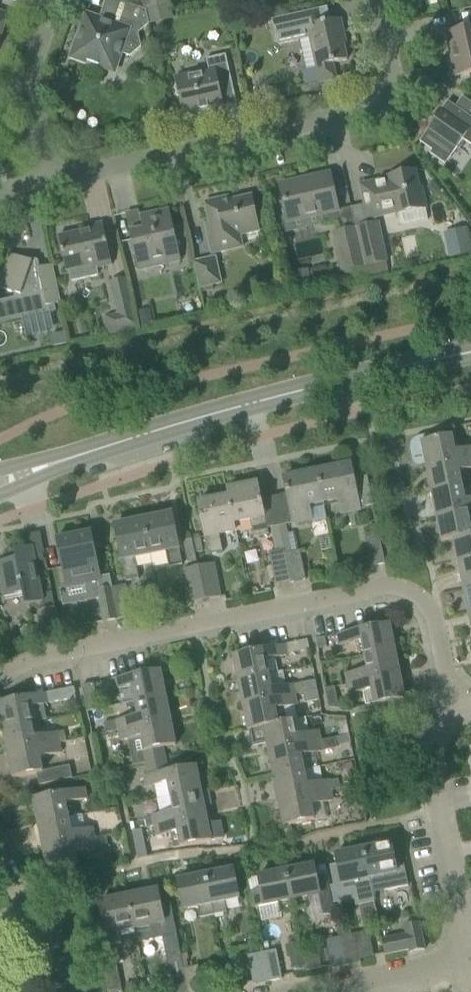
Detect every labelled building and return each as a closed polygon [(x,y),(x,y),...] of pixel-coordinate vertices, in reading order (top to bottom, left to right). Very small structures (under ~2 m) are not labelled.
[(125,5),(118,27),(98,20),(97,23),(93,22),(87,25),(86,28),(83,27),(74,54),(76,59),(93,65),(94,63),(109,55),(119,59),(120,54),(130,57),(141,47),(138,34),(149,24),(146,10),(126,4),(114,0),(111,0),(125,5)] [(146,10),(169,5),(168,0),(143,0),(146,10)] [(169,5),(146,10),(149,24),(172,19),(169,5)] [(301,71),(305,86),(320,83),(336,79),(332,64),(347,61),(341,34),(344,33),(341,19),(321,23),(309,26),(306,12),(282,17),(272,19),(277,45),(299,40),(306,69),(301,71)] [(446,33),(456,77),(470,74),(470,12),(461,15),(464,29),(446,33)] [(9,16),(0,13),(0,41),(9,16)] [(177,85),(174,87),(176,96),(180,97),(184,117),(194,115),(193,112),(223,106),(219,89),(232,85),(228,66),(226,55),(206,59),(209,73),(176,81),(177,85)] [(445,165),(463,140),(470,146),(470,118),(448,102),(420,142),(432,151),(430,154),(445,165)] [(389,180),(361,186),(368,219),(397,213),(397,215),(426,209),(421,189),(419,189),(415,172),(413,172),(409,169),(401,171),(399,175),(389,178),(389,180)] [(281,185),(289,222),(322,215),(324,226),(340,222),(337,211),(338,211),(330,177),(304,183),(304,180),(281,185)] [(210,224),(205,224),(210,244),(212,254),(243,247),(240,236),(260,231),(252,196),(221,203),(220,199),(205,202),(210,224)] [(131,240),(135,259),(138,271),(181,262),(169,209),(140,216),(144,237),(131,240)] [(98,276),(96,269),(112,265),(103,223),(86,227),(87,231),(58,237),(63,256),(66,272),(68,271),(70,281),(98,276)] [(378,224),(356,229),(364,266),(386,261),(378,224)] [(451,232),(456,256),(470,253),(470,250),(466,228),(451,232)] [(364,266),(356,229),(334,233),(342,271),(364,266)] [(14,298),(0,302),(0,324),(56,312),(54,305),(61,303),(57,285),(52,266),(38,269),(37,265),(33,263),(8,254),(0,279),(0,289),(15,294),(14,298)] [(193,263),(199,288),(221,283),(215,258),(193,263)] [(408,262),(407,265),(408,268),(410,269),(413,268),(415,265),(414,262),(411,261),(408,262)] [(102,318),(105,335),(137,329),(125,278),(109,281),(117,315),(102,318)] [(149,309),(137,311),(140,328),(152,325),(149,309)] [(65,334),(51,337),(54,348),(68,345),(65,334)] [(426,468),(470,459),(470,448),(455,451),(452,436),(430,440),(429,436),(418,438),(416,439),(414,441),(413,442),(412,444),(412,445),(412,447),(412,448),(415,461),(425,459),(426,468)] [(432,493),(462,487),(459,471),(470,469),(470,459),(426,468),(432,493)] [(373,505),(367,477),(353,480),(350,465),(318,472),(325,503),(339,500),(341,514),(359,510),(359,508),(373,505)] [(325,503),(318,472),(284,479),(293,524),(311,520),(312,523),(328,520),(325,503)] [(226,490),(228,498),(230,498),(235,523),(250,521),(253,538),(268,535),(258,484),(226,490)] [(436,518),(470,511),(470,500),(465,501),(462,487),(432,493),(436,518)] [(230,498),(228,498),(198,505),(208,556),(223,553),(219,535),(236,532),(234,524),(235,523),(230,498)] [(436,518),(441,542),(453,540),(453,539),(470,536),(470,511),(436,518)] [(172,514),(145,520),(152,554),(166,552),(169,568),(182,566),(172,514)] [(152,554),(145,520),(115,526),(125,577),(126,582),(139,579),(135,558),(152,554)] [(286,525),(281,526),(292,583),(305,580),(300,551),(298,552),(294,533),(288,534),(286,525)] [(292,583),(281,526),(270,528),(275,551),(268,553),(275,586),(292,583)] [(57,540),(64,575),(66,588),(100,581),(91,533),(57,540)] [(364,538),(370,567),(385,564),(379,536),(364,538)] [(458,564),(470,562),(470,536),(453,539),(453,540),(458,564)] [(191,539),(182,541),(186,563),(195,561),(191,539)] [(16,559),(0,563),(0,579),(4,598),(23,594),(25,606),(44,602),(33,547),(14,551),(16,559)] [(463,589),(470,588),(470,562),(458,564),(463,589)] [(213,564),(199,567),(206,600),(220,597),(213,564)] [(206,600),(199,567),(184,570),(191,603),(206,600)] [(126,585),(114,588),(120,619),(132,616),(126,585)] [(120,619),(114,588),(96,591),(103,622),(120,619)] [(37,611),(42,635),(59,631),(55,608),(37,611)] [(361,642),(364,657),(395,651),(389,624),(338,635),(340,647),(361,642)] [(27,625),(22,629),(23,635),(29,637),(34,633),(33,627),(27,625)] [(315,639),(317,650),(326,648),(324,638),(315,639)] [(233,656),(238,682),(284,673),(283,671),(278,672),(275,659),(287,657),(286,654),(309,650),(307,640),(284,645),(233,656)] [(346,675),(348,686),(400,675),(395,651),(364,657),(367,671),(346,675)] [(133,687),(136,702),(166,696),(160,670),(109,681),(111,692),(133,687)] [(238,682),(243,706),(295,696),(293,686),(286,687),(284,673),(238,682)] [(400,675),(348,686),(350,696),(363,693),(366,707),(405,699),(400,675)] [(301,683),(303,694),(317,691),(315,680),(301,683)] [(81,687),(87,712),(98,710),(93,684),(81,687)] [(328,708),(339,710),(335,687),(324,689),(328,708)] [(2,729),(33,723),(47,720),(44,705),(71,700),(76,694),(74,688),(0,703),(0,718),(2,729)] [(317,691),(303,694),(304,702),(319,700),(317,691)] [(107,723),(109,733),(170,720),(166,696),(136,702),(139,717),(107,723)] [(248,731),(249,730),(278,725),(278,724),(275,711),(297,706),(295,696),(243,706),(248,731)] [(142,751),(144,765),(166,760),(164,748),(175,746),(170,720),(109,733),(111,741),(121,740),(121,742),(143,737),(145,750),(142,751)] [(266,743),(268,752),(320,741),(318,731),(297,736),(294,720),(278,724),(278,725),(249,730),(252,746),(266,743)] [(2,729),(7,754),(59,744),(67,742),(65,733),(57,734),(36,739),(33,723),(2,729)] [(268,752),(274,778),(304,771),(301,756),(338,749),(337,746),(351,743),(349,735),(320,741),(268,752)] [(59,744),(7,754),(12,779),(36,774),(39,786),(58,782),(72,779),(70,767),(43,771),(41,759),(62,754),(59,744)] [(169,783),(172,798),(201,792),(201,791),(196,766),(169,772),(166,760),(144,765),(146,776),(145,776),(147,787),(169,783)] [(274,778),(279,802),(330,792),(328,781),(306,785),(304,771),(274,778)] [(33,799),(38,825),(70,818),(67,805),(88,800),(86,788),(33,799)] [(153,816),(155,827),(206,816),(204,807),(211,806),(208,790),(201,791),(201,792),(172,798),(157,800),(160,815),(153,816)] [(330,792),(279,802),(284,827),(314,820),(311,805),(332,801),(330,792)] [(206,816),(155,827),(157,837),(170,834),(173,849),(223,839),(219,822),(208,824),(206,816)] [(38,825),(43,849),(95,839),(92,829),(73,833),(70,818),(38,825)] [(130,822),(131,832),(141,830),(141,829),(137,829),(135,821),(130,822)] [(141,830),(131,832),(135,852),(145,850),(141,830)] [(95,839),(43,849),(48,874),(78,868),(75,853),(96,848),(108,846),(107,837),(95,839)] [(391,844),(363,849),(372,894),(384,891),(408,886),(404,865),(395,867),(391,844)] [(372,894),(363,849),(336,855),(342,884),(356,882),(359,900),(373,898),(372,894)] [(286,871),(294,911),(307,909),(309,919),(333,914),(326,879),(317,881),(314,865),(286,871)] [(233,869),(206,875),(214,915),(227,913),(225,902),(239,899),(233,869)] [(294,911),(286,871),(258,877),(261,890),(251,892),(255,908),(264,906),(278,903),(281,914),(294,911)] [(214,915),(206,875),(178,881),(184,910),(198,907),(200,918),(214,915)] [(157,891),(130,897),(136,928),(150,925),(152,937),(165,934),(163,922),(157,891)] [(136,928),(130,897),(100,903),(106,934),(107,934),(109,946),(122,943),(120,931),(136,928)] [(382,941),(384,954),(384,955),(409,950),(410,953),(424,950),(419,923),(404,926),(406,936),(382,941)] [(368,932),(341,937),(347,966),(360,963),(360,959),(373,957),(368,932)] [(347,966),(341,937),(326,940),(332,969),(347,966)] [(107,991),(121,991),(122,991),(113,949),(99,952),(107,991)] [(318,949),(303,952),(306,967),(306,971),(321,967),(318,949)] [(276,950),(262,953),(268,982),(282,979),(276,950)] [(182,952),(165,955),(173,991),(190,991),(185,968),(182,952)] [(268,982),(262,953),(247,956),(253,985),(268,982)] [(190,991),(203,991),(198,966),(185,968),(190,991)] [(125,984),(126,991),(134,991),(132,983),(125,984)]
